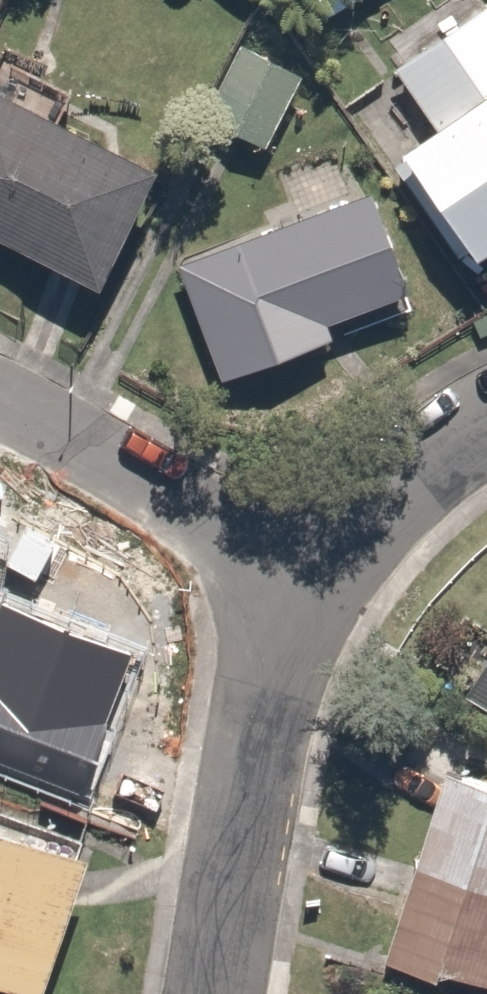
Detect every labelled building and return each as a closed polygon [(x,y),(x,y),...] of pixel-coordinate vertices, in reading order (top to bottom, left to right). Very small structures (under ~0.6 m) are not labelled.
[(393,65),(428,109),(387,141),(474,252),(486,242),(486,0),(475,0),(393,65)] [(0,85),(0,236),(92,287),(156,171),(0,85)] [(327,306),(406,270),(367,184),(180,268),(232,381),(339,333),(327,306)] [(12,575),(0,568),(0,594),(12,575)] [(64,785),(123,687),(0,613),(0,746),(64,785)] [(463,693),(486,706),(486,649),(463,693)] [(444,747),(385,944),(486,975),(486,759),(444,747)] [(0,796),(0,980),(40,993),(42,993),(100,831),(0,796)]
